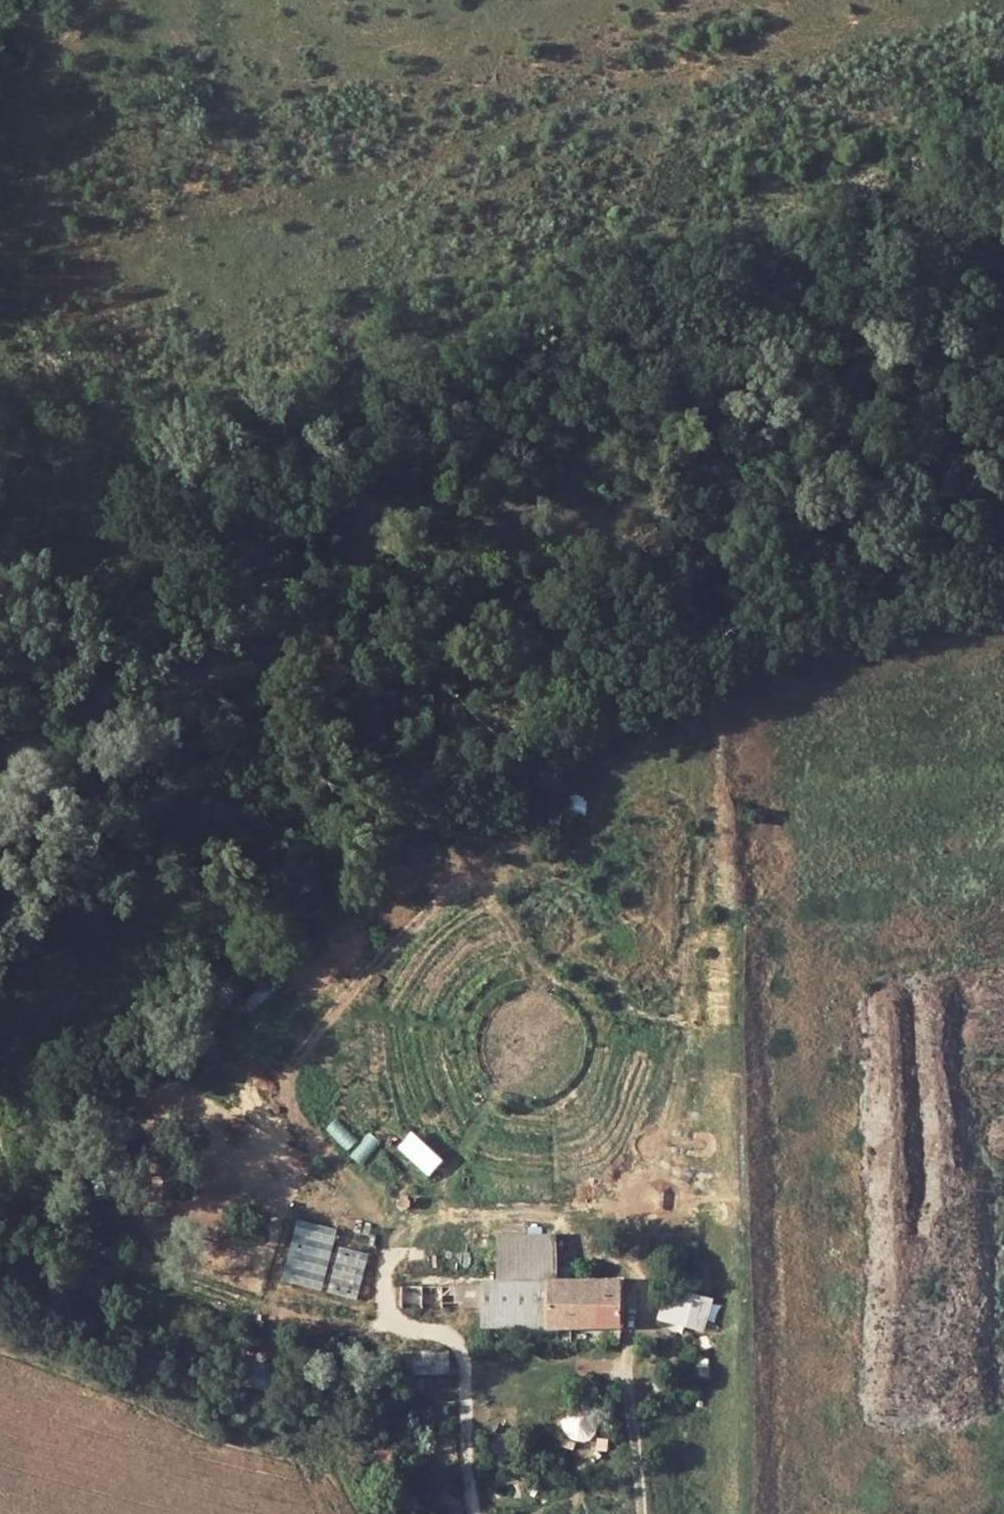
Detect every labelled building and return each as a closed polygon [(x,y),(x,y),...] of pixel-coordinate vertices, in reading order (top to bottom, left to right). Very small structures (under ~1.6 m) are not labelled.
[(410,1131),(396,1148),(428,1175),(442,1158),(410,1131)] [(479,1306),(479,1327),(519,1327),(542,1327),(619,1326),(619,1283),(555,1282),(556,1237),(495,1235),(494,1283),(479,1282),(479,1287),(479,1306)] [(668,1285),(659,1319),(703,1331),(712,1297),(668,1285)] [(400,1288),(400,1307),(479,1306),(479,1287),(400,1288)] [(520,1344),(543,1344),(542,1327),(519,1327),(520,1344)] [(448,1354),(399,1353),(399,1373),(448,1372),(448,1354)] [(382,1394),(386,1400),(392,1397),(388,1389),(382,1394)] [(373,1455),(375,1467),(393,1465),(391,1452),(373,1455)]
